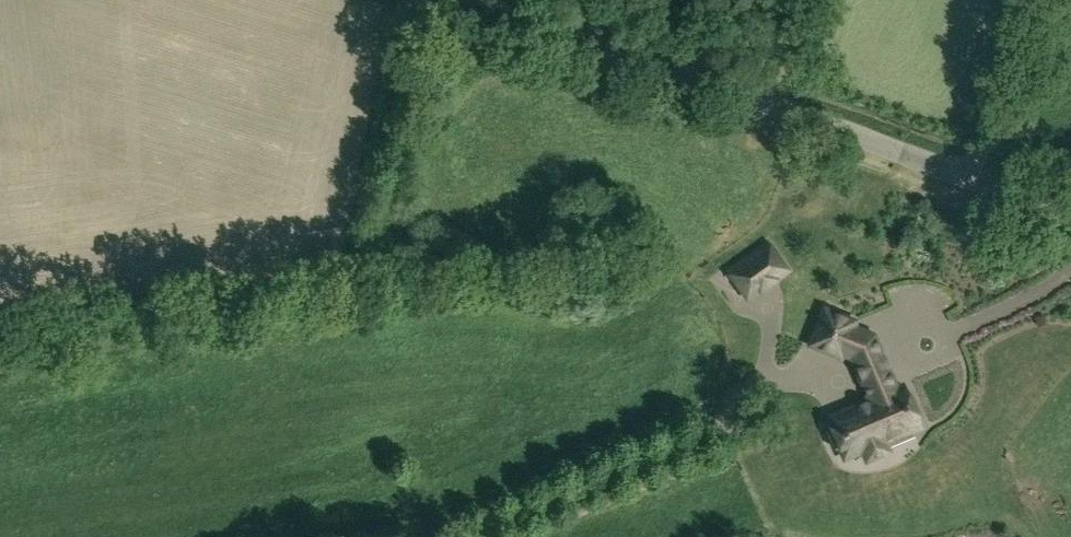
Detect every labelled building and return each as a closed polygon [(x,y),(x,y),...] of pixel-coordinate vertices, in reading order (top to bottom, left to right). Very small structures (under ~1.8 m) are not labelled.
[(794,66),(797,58),(789,55),(787,64),(794,66)] [(748,298),(760,289),(761,290),(775,280),(774,279),(786,270),(767,245),(729,272),(748,298)] [(845,458),(856,454),(857,454),(857,453),(865,450),(869,460),(889,451),(885,441),(917,428),(900,389),(896,390),(887,370),(887,369),(886,369),(886,362),(881,357),(882,356),(881,355),(873,336),(852,328),(854,324),(855,323),(824,310),(824,312),(812,344),(811,344),(810,345),(841,357),(842,356),(841,356),(842,354),(852,358),(871,401),(841,414),(840,413),(839,414),(839,415),(828,419),(845,458)]
